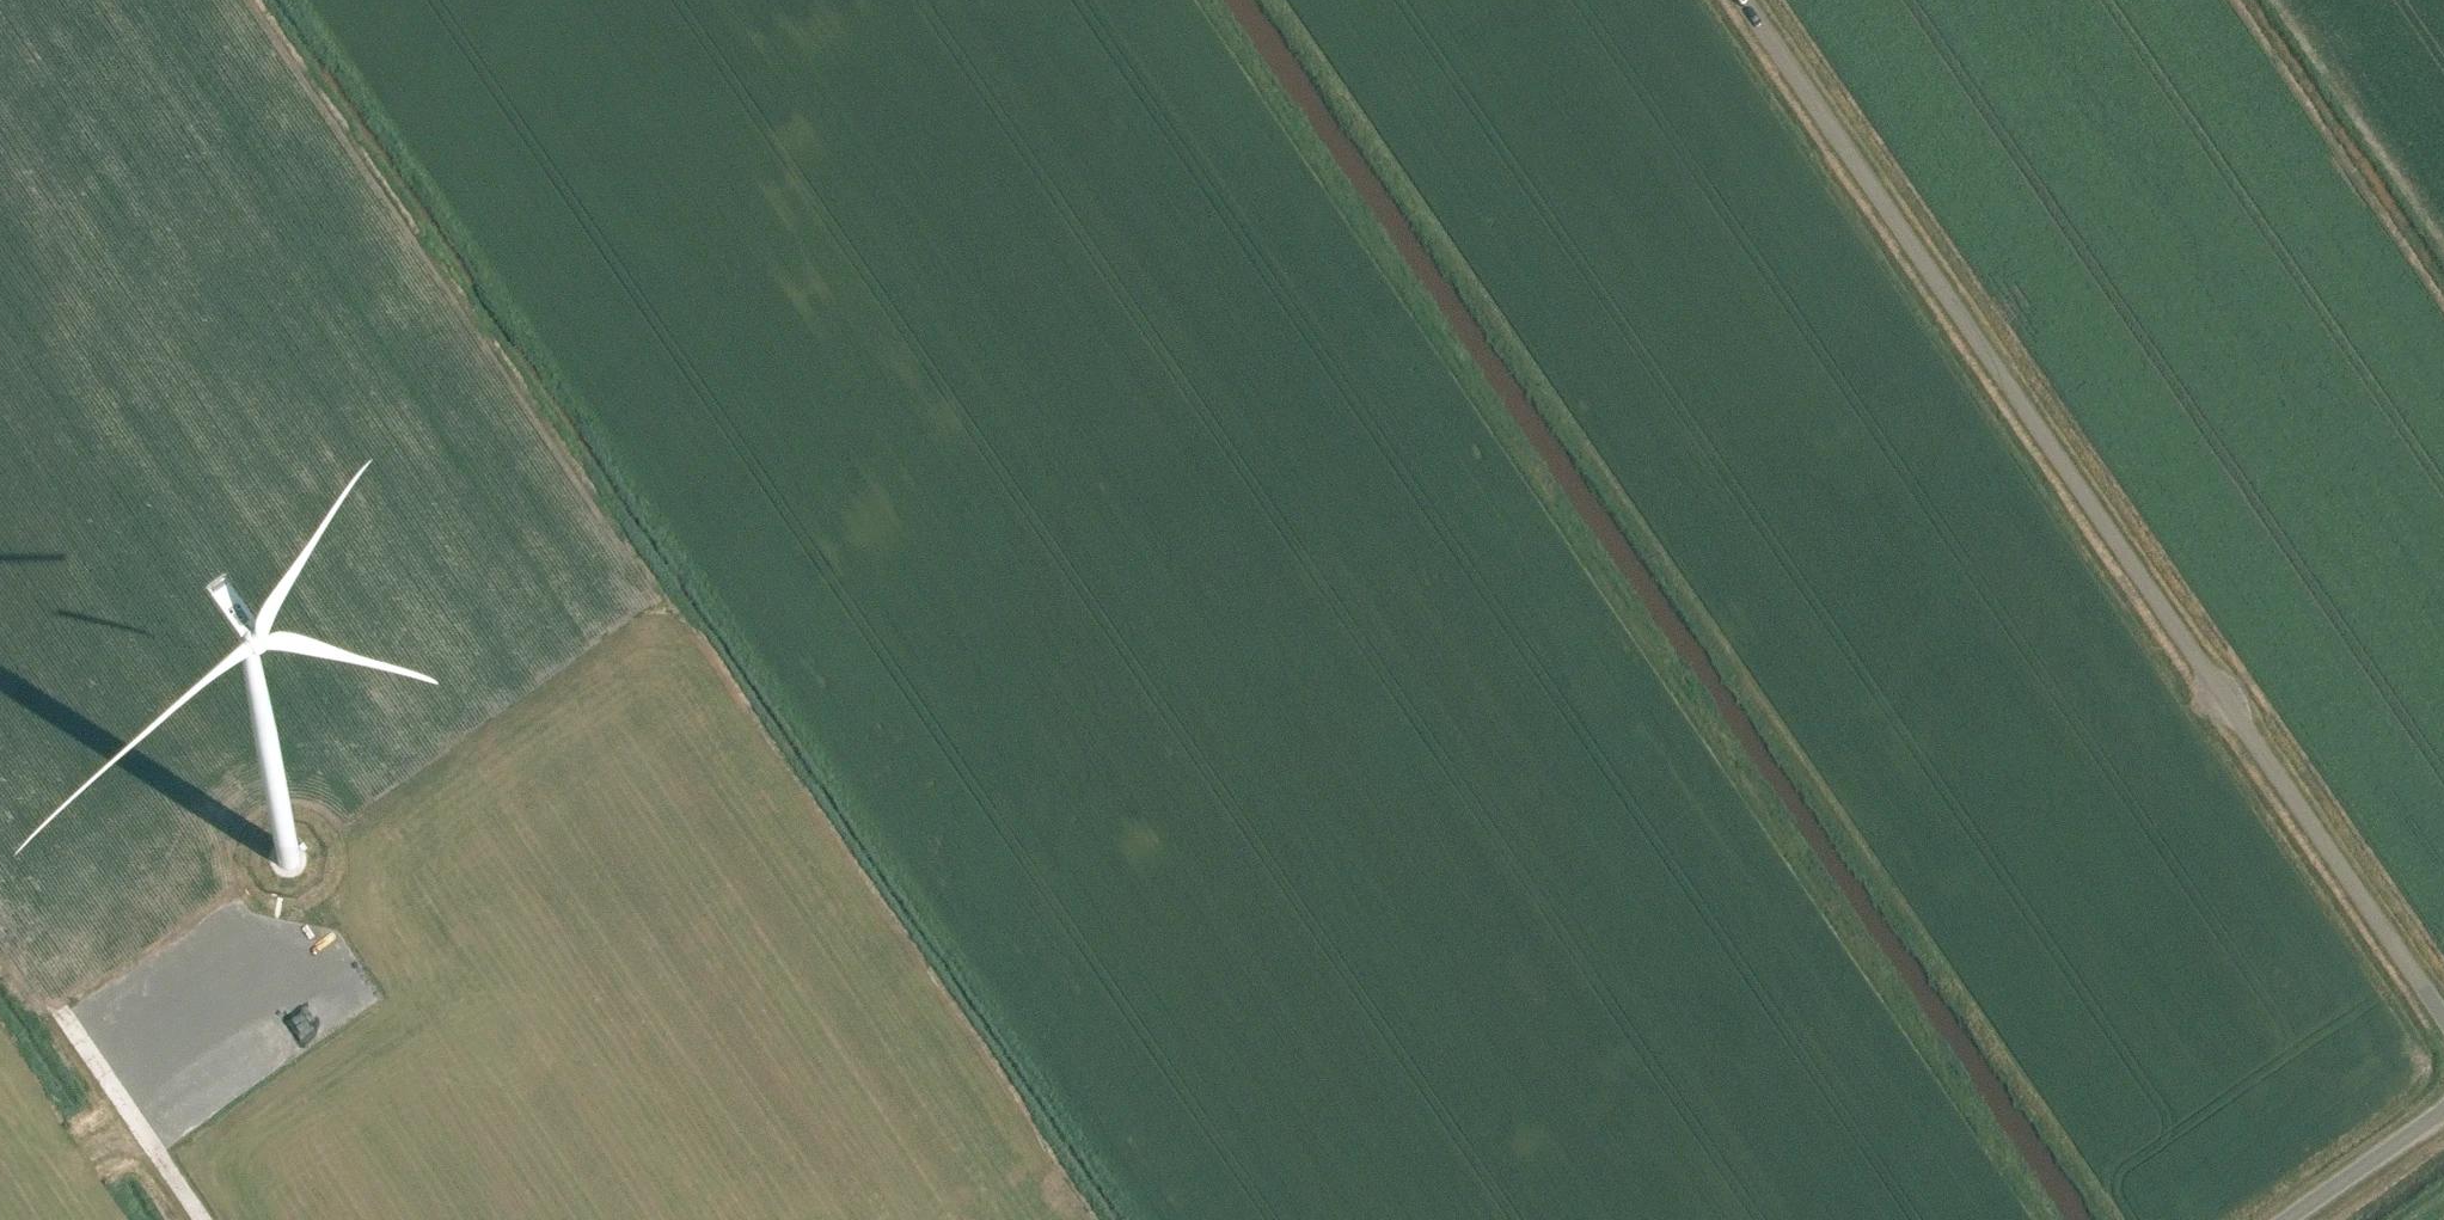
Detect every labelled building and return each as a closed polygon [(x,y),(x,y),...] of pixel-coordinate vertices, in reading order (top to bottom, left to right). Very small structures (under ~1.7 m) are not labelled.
[(277,859),(277,860),(277,862),(278,863),(278,865),(279,866),(279,867),(280,868),(281,869),(283,870),(284,871),(285,871),(287,872),(288,872),(289,872),(291,872),(292,871),(294,871),(295,870),(296,869),(297,868),(298,867),(299,866),(299,865),(300,863),(300,862),(300,860),(300,859),(300,858),(299,856),(299,855),(298,854),(297,853),(296,852),(295,851),(294,850),(292,850),(291,849),(289,849),(288,849),(287,849),(285,850),(284,850),(283,851),(281,852),(280,853),(279,854),(279,855),(278,856),(278,858),(277,859)]
